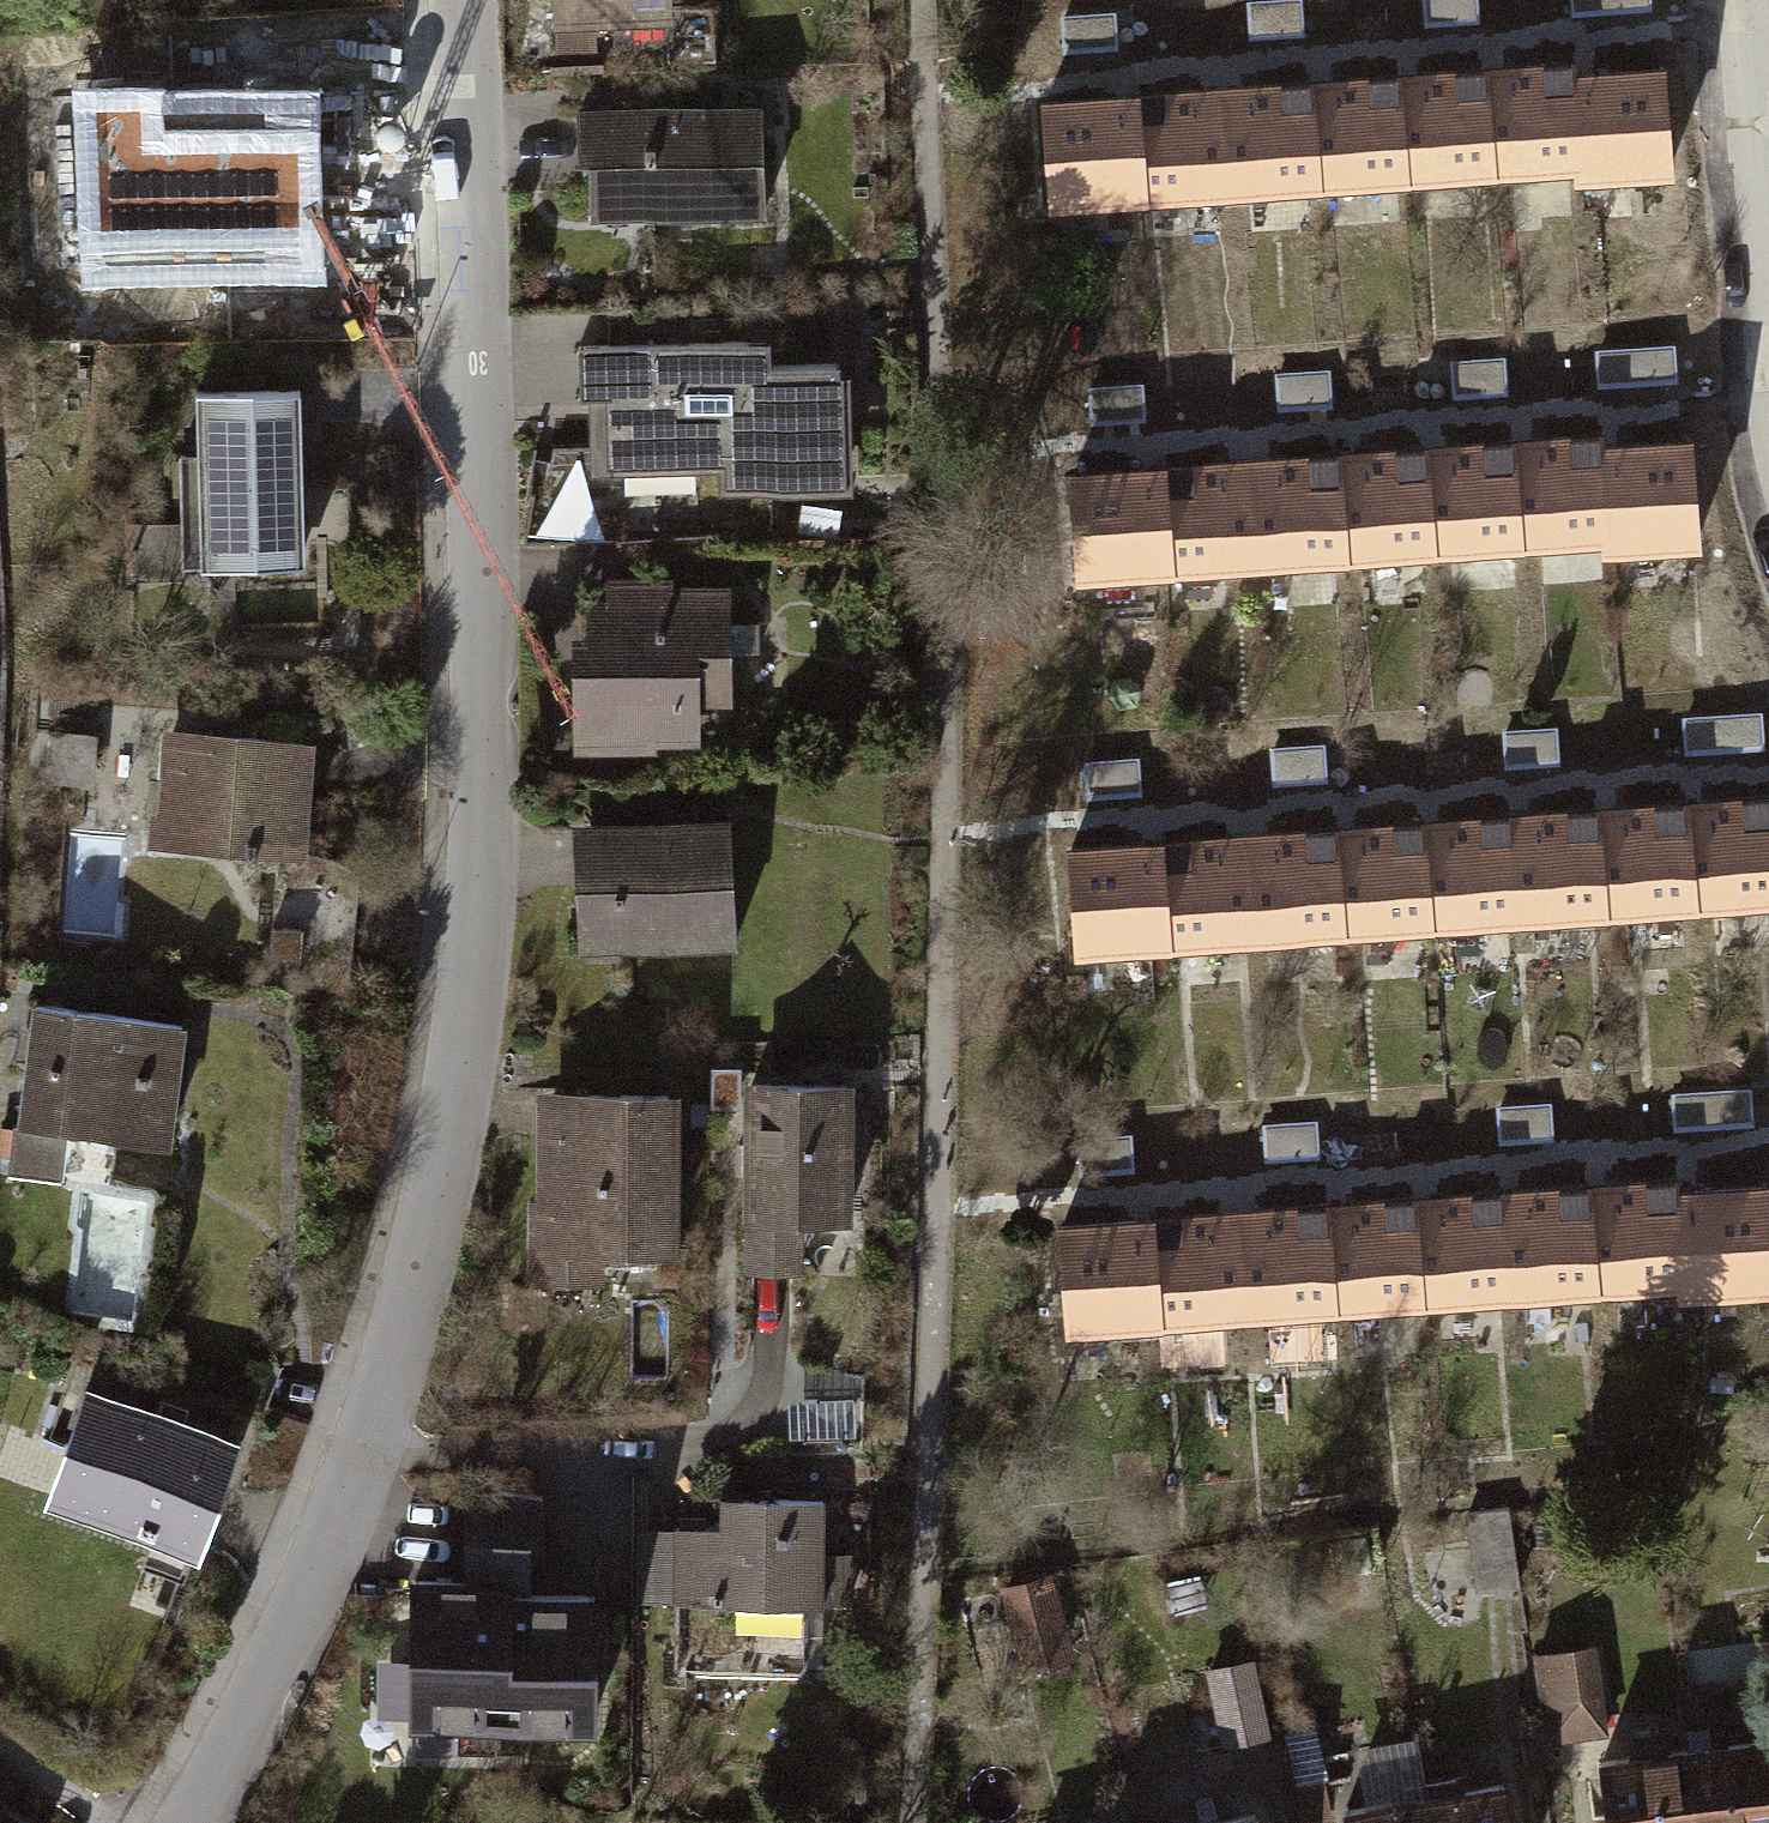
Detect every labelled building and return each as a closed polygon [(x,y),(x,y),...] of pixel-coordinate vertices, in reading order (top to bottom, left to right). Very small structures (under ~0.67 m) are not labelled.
[(562,48),(596,47),(595,14),(665,11),(664,0),(560,0),(562,48)] [(76,154),(287,143),(281,22),(70,33),(76,154)] [(1575,79),(1574,69),(1485,75),(1493,188),(1582,182),(1575,79)] [(1671,186),(1663,72),(1575,79),(1582,182),(1582,192),(1671,186)] [(1493,188),(1485,75),(1397,81),(1405,194),(1493,188)] [(1405,194),(1397,81),(1308,87),(1316,200),(1405,194)] [(1316,200),(1308,87),(1219,93),(1227,206),(1316,200)] [(1227,206),(1219,93),(1131,99),(1139,212),(1227,206)] [(1139,212),(1131,99),(1042,105),(1050,218),(1139,212)] [(759,223),(754,109),(564,118),(569,232),(759,223)] [(755,384),(755,354),(573,358),(574,411),(596,411),(597,479),(716,477),(717,499),(842,497),(840,382),(755,384)] [(297,581),(292,397),(182,400),(184,459),(168,459),(170,520),(117,522),(119,586),(297,581)] [(1508,450),(1516,560),(1604,554),(1597,456),(1596,443),(1508,450)] [(1420,456),(1428,566),(1516,560),(1508,450),(1420,456)] [(1604,554),(1605,566),(1693,560),(1685,450),(1597,456),(1604,554)] [(1332,462),(1339,572),(1428,566),(1420,456),(1332,462)] [(1243,468),(1251,578),(1339,572),(1332,462),(1243,468)] [(1155,474),(1163,584),(1251,578),(1243,468),(1155,474)] [(1067,480),(1075,591),(1163,584),(1155,474),(1067,480)] [(726,715),(724,592),(595,594),(596,619),(576,619),(577,653),(562,653),(563,766),(690,764),(689,716),(726,715)] [(297,867),(305,752),(151,742),(144,857),(297,867)] [(1682,810),(1690,919),(1768,913),(1768,804),(1682,810)] [(1690,919),(1682,810),(1594,817),(1602,925),(1690,919)] [(1602,925),(1594,817),(1505,823),(1513,932),(1602,925)] [(1513,932),(1505,823),(1416,830),(1424,938),(1513,932)] [(1424,938),(1416,830),(1327,836),(1335,944),(1424,938)] [(731,960),(725,832),(569,839),(574,967),(731,960)] [(1335,944),(1327,836),(1238,843),(1246,951),(1335,944)] [(1246,951),(1238,843),(1150,849),(1158,957),(1246,951)] [(1158,957),(1150,849),(1061,856),(1069,964),(1158,957)] [(302,924),(273,923),(272,951),(300,952),(302,924)] [(168,1144),(181,1024),(25,1009),(8,1179),(58,1184),(64,1133),(168,1144)] [(839,1239),(840,1090),(736,1090),(736,1287),(799,1287),(799,1239),(839,1239)] [(669,1273),(669,1102),(522,1101),(521,1273),(669,1273)] [(1675,1201),(1674,1188),(1586,1194),(1594,1306),(1682,1300),(1675,1201)] [(1594,1306),(1586,1194),(1497,1200),(1505,1313),(1594,1306)] [(1764,1195),(1675,1201),(1682,1300),(1683,1314),(1768,1307),(1768,1270),(1764,1195)] [(1505,1313),(1497,1200),(1409,1207),(1417,1319),(1505,1313)] [(1417,1319),(1409,1207),(1321,1213),(1329,1325),(1417,1319)] [(1329,1325),(1321,1213),(1232,1219),(1240,1332),(1329,1325)] [(1240,1332),(1232,1219),(1144,1226),(1152,1338),(1240,1332)] [(1152,1338),(1144,1226),(1055,1232),(1063,1344),(1152,1338)] [(236,1432),(83,1379),(41,1498),(195,1551),(236,1432)] [(510,1493),(467,1493),(467,1558),(540,1558),(541,1494),(510,1493)] [(823,1553),(824,1498),(722,1496),(722,1528),(678,1527),(675,1670),(801,1671),(808,1665),(807,1603),(848,1604),(848,1553),(823,1553)] [(1508,1512),(1463,1518),(1474,1592),(1518,1586),(1508,1512)] [(677,1530),(638,1530),(637,1602),(676,1602),(677,1530)] [(1072,1664),(1051,1578),(1002,1591),(1023,1676),(1072,1664)] [(468,1581),(413,1581),(412,1720),(592,1721),(592,1596),(507,1595),(507,1583),(472,1583),(468,1581)] [(1607,1740),(1593,1644),(1530,1653),(1544,1749),(1607,1740)] [(1272,1734),(1257,1661),(1209,1671),(1223,1744),(1272,1734)] [(1681,1754),(1690,1822),(1768,1822),(1768,1743),(1681,1754)] [(1681,1754),(1590,1766),(1597,1822),(1690,1822),(1681,1754)] [(1498,1789),(1413,1803),(1416,1822),(1504,1822),(1498,1789)] [(1413,1803),(1327,1817),(1328,1822),(1416,1822),(1413,1803)] [(0,1814),(0,1822),(13,1822),(0,1814)]
